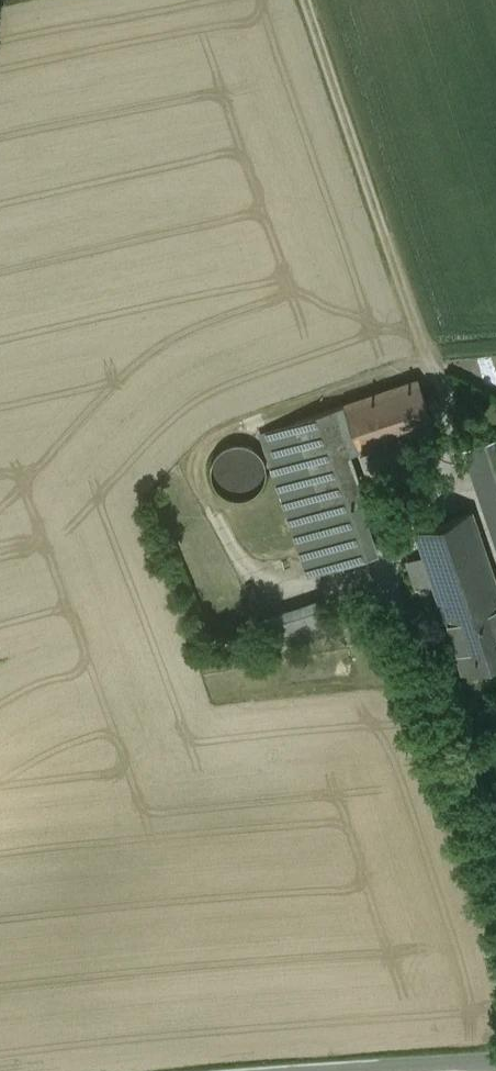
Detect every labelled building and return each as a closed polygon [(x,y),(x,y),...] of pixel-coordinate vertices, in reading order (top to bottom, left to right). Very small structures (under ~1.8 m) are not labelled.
[(419,380),(345,405),(360,452),(435,426),(419,380)] [(371,485),(360,452),(345,405),(296,421),(322,503),(355,491),(371,485)] [(495,533),(495,439),(467,449),(495,533)] [(217,478),(221,487),(230,493),(241,496),(252,494),(261,488),(267,479),(268,469),(266,459),(260,451),(252,446),(242,444),(233,445),(224,450),(218,458),(215,468),(217,478)] [(327,516),(360,505),(355,491),(322,503),(327,516)] [(360,505),(327,516),(343,563),(376,552),(360,505)] [(495,607),(495,581),(472,511),(416,531),(448,623),(495,607)] [(320,596),(257,619),(270,656),(333,632),(320,596)] [(495,659),(495,607),(448,623),(447,624),(463,670),(495,659)]
